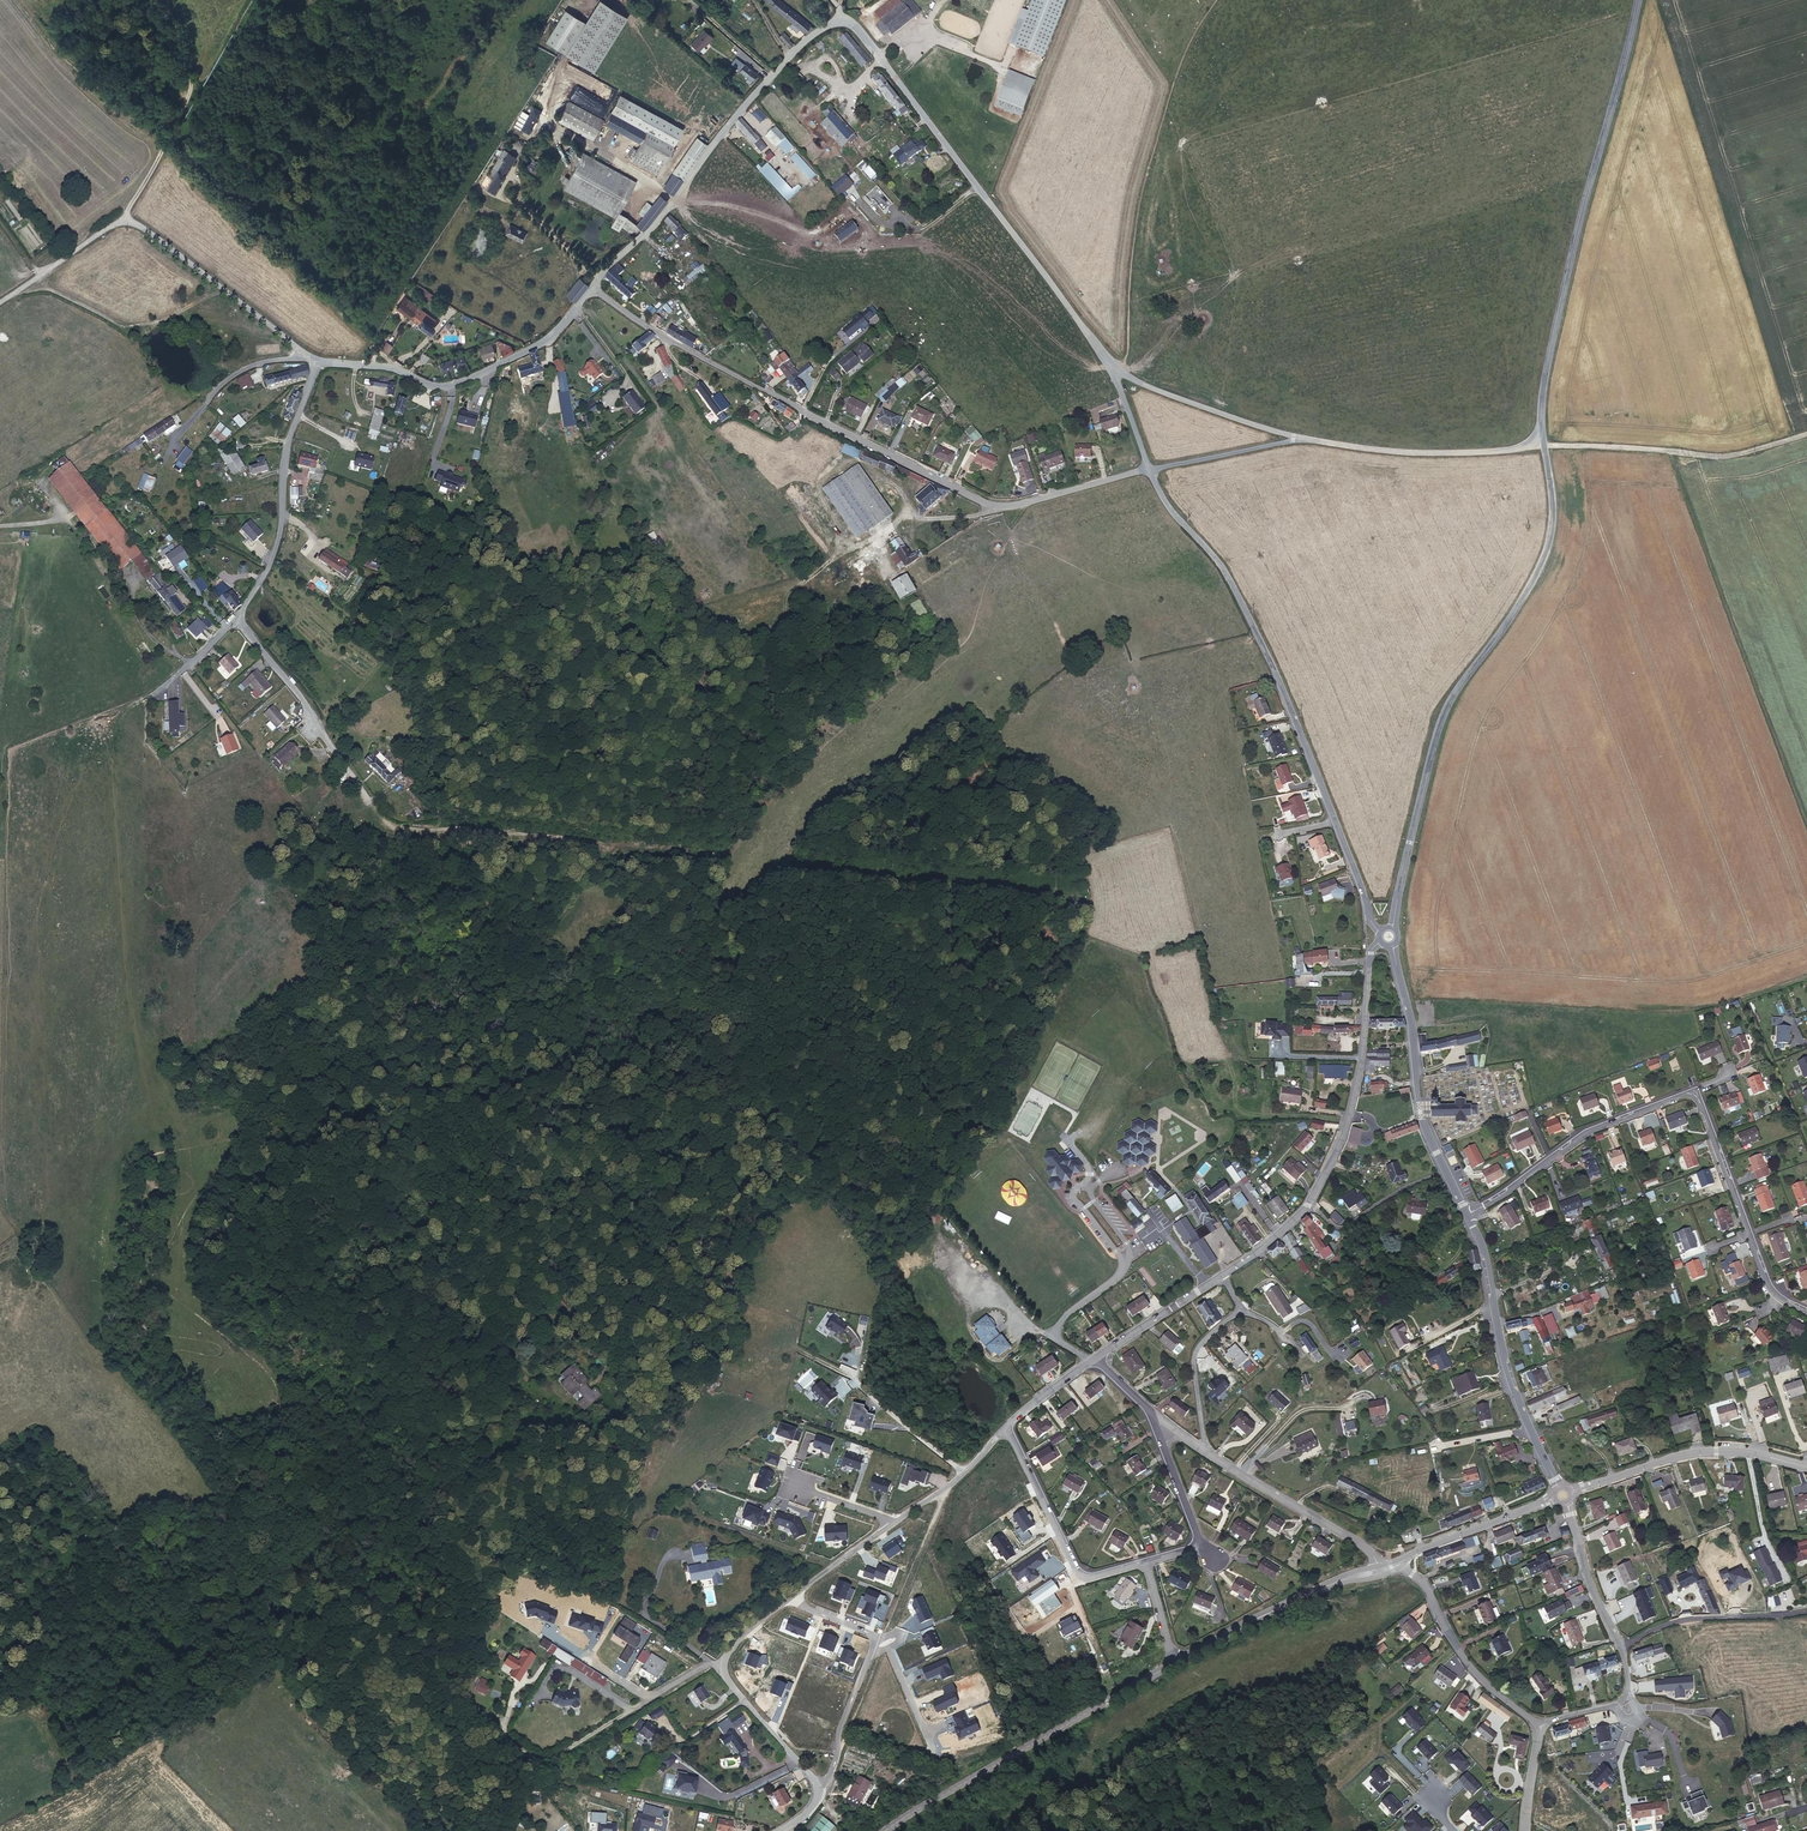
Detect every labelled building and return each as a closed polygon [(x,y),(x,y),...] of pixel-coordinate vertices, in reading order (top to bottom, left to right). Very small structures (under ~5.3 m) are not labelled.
[(780,0),(768,0),(774,5),(773,6),(792,22),(789,25),(797,32),(800,28),(804,31),(810,24),(780,0)] [(886,21),(904,7),(899,0),(894,0),(879,12),(886,21)] [(895,33),(922,11),(913,0),(912,0),(904,7),(886,21),(892,29),(895,33)] [(1031,13),(1025,11),(1022,20),(1028,22),(1018,47),(1044,57),(1067,0),(1036,0),(1031,13)] [(565,53),(584,22),(565,10),(545,41),(565,53)] [(879,26),(886,34),(892,29),(886,21),(879,26)] [(703,46),(711,37),(703,30),(691,44),(698,51),(703,46)] [(793,44),(788,39),(789,38),(784,32),(779,36),(790,47),(793,44)] [(870,61),(847,33),(839,39),(863,67),(870,61)] [(712,38),(711,37),(703,46),(704,47),(712,38)] [(751,80),(757,74),(744,64),(739,71),(751,80)] [(804,78),(790,66),(784,71),(798,84),(804,78)] [(1007,70),(995,107),(1022,116),(1034,80),(1007,70)] [(878,73),(872,78),(896,109),(897,109),(900,113),(906,109),(898,97),(897,98),(886,84),(887,84),(878,73)] [(682,129),(627,99),(619,115),(646,130),(673,146),(682,129)] [(593,140),(603,122),(568,102),(558,121),(593,140)] [(859,138),(830,106),(823,113),(828,118),(849,142),(852,145),(859,138)] [(528,134),(541,111),(533,107),(529,115),(522,111),(514,126),(528,134)] [(766,117),(759,109),(753,114),(760,123),(766,117)] [(619,115),(610,110),(604,122),(639,142),(646,130),(619,115)] [(849,142),(828,118),(820,125),(842,149),(849,142)] [(755,133),(741,119),(736,124),(761,152),(767,147),(760,139),(762,138),(756,132),(755,133)] [(774,130),(772,128),(768,132),(770,134),(768,135),(784,152),(791,145),(776,128),(774,130)] [(657,174),(673,146),(646,130),(639,142),(635,149),(631,157),(630,159),(657,174)] [(913,141),(893,156),(901,167),(912,158),(915,161),(918,159),(915,156),(925,148),(921,143),(915,148),(913,146),(915,144),(913,141)] [(786,154),(794,147),(791,145),(784,152),(786,154)] [(494,192),(516,157),(515,157),(504,149),(488,174),(493,178),(487,187),(494,192)] [(577,163),(583,153),(580,151),(577,156),(576,155),(573,161),(577,163)] [(615,218),(636,182),(632,180),(583,153),(577,163),(569,179),(566,184),(563,189),(615,218)] [(804,161),(796,153),(790,159),(798,167),(804,161)] [(901,167),(893,156),(889,159),(897,170),(901,167)] [(686,157),(675,173),(683,179),(695,163),(686,157)] [(863,160),(856,166),(862,172),(869,166),(863,160)] [(768,164),(760,171),(778,191),(786,184),(768,164)] [(672,194),(683,179),(675,173),(664,188),(672,194)] [(818,181),(812,175),(809,177),(815,184),(818,181)] [(854,185),(846,175),(832,187),(843,201),(847,198),(848,197),(845,193),(854,185)] [(792,191),(784,198),(787,201),(796,194),(792,191)] [(647,226),(667,201),(660,195),(651,205),(643,216),(636,225),(642,230),(647,226)] [(643,216),(651,205),(647,201),(638,212),(643,216)] [(636,225),(626,217),(621,226),(627,231),(635,233),(642,230),(636,225)] [(688,234),(671,217),(665,223),(682,240),(688,234)] [(841,243),(858,230),(853,222),(835,235),(841,243)] [(521,242),(526,233),(509,224),(505,234),(521,242)] [(668,244),(675,238),(671,234),(664,240),(668,244)] [(627,285),(617,277),(624,270),(617,264),(606,277),(630,299),(635,293),(630,288),(637,281),(633,278),(627,285)] [(687,285),(708,270),(706,267),(703,264),(697,268),(683,279),(687,285)] [(575,302),(588,285),(579,277),(565,294),(575,302)] [(419,295),(424,299),(430,292),(425,289),(422,292),(419,295)] [(427,302),(433,294),(430,292),(424,299),(427,302)] [(397,307),(410,318),(418,307),(405,297),(397,307)] [(647,309),(653,313),(656,309),(650,305),(647,309)] [(431,324),(434,320),(418,307),(410,318),(430,332),(434,326),(431,324)] [(444,326),(454,314),(449,310),(440,322),(444,326)] [(860,314),(853,319),(856,322),(844,331),(849,338),(861,329),(862,330),(869,325),(867,323),(874,317),(868,310),(861,315),(860,314)] [(655,327),(661,318),(655,315),(649,323),(655,327)] [(671,328),(667,335),(683,344),(688,333),(685,332),(684,334),(671,328)] [(644,346),(654,337),(648,333),(631,346),(637,354),(645,347),(644,346)] [(683,344),(686,346),(692,336),(688,333),(683,344)] [(498,340),(496,341),(499,350),(500,351),(511,346),(498,340)] [(495,354),(494,351),(499,350),(496,341),(479,348),(483,359),(495,354)] [(387,354),(392,346),(386,342),(382,349),(387,354)] [(514,351),(511,346),(500,351),(504,357),(514,351)] [(872,354),(865,346),(863,348),(870,356),(872,354)] [(667,356),(662,347),(655,350),(664,368),(671,365),(667,356)] [(846,373),(862,360),(863,362),(870,356),(863,348),(857,354),(855,356),(853,353),(848,357),(847,355),(844,357),(846,359),(839,365),(846,373)] [(542,372),(536,352),(529,355),(532,365),(534,374),(542,372)] [(424,363),(429,357),(422,353),(417,359),(424,363)] [(795,367),(785,353),(771,364),(775,370),(779,367),(788,379),(797,372),(794,367),(795,367)] [(442,370),(464,362),(462,354),(439,363),(442,370)] [(551,386),(552,393),(557,392),(568,390),(563,371),(560,360),(553,362),(557,374),(559,384),(551,386)] [(603,373),(593,361),(584,368),(588,373),(594,380),(601,375),(603,373)] [(804,377),(815,369),(811,363),(799,372),(804,377)] [(534,374),(532,365),(524,368),(527,377),(534,374)] [(266,386),(307,376),(308,374),(307,366),(299,368),(299,371),(290,373),(273,378),(273,376),(264,378),(266,386)] [(919,366),(914,371),(921,379),(927,374),(919,366)] [(579,373),(578,375),(580,377),(583,377),(588,373),(584,368),(579,373)] [(840,376),(834,369),(829,373),(835,380),(840,376)] [(667,384),(660,372),(652,377),(660,389),(667,384)] [(808,391),(799,380),(802,378),(797,372),(788,379),(799,394),(802,392),(804,394),(808,391)] [(252,385),(247,375),(236,380),(241,391),(252,385)] [(393,397),(395,384),(384,382),(384,379),(380,378),(379,382),(371,380),(370,386),(388,389),(387,395),(393,397)] [(896,383),(893,379),(886,384),(889,388),(896,383)] [(886,402),(893,393),(900,386),(896,382),(896,383),(889,388),(880,398),(886,402)] [(713,399),(702,384),(697,389),(717,417),(730,406),(720,393),(713,399)] [(879,399),(889,388),(886,384),(875,395),(879,399)] [(599,385),(590,392),(593,396),(602,389),(599,385)] [(564,427),(574,425),(572,414),(568,390),(557,392),(564,427)] [(645,408),(632,391),(623,398),(635,415),(645,408)] [(290,420),(301,394),(294,392),(284,417),(290,420)] [(842,404),(847,394),(843,392),(842,396),(840,395),(837,401),(842,404)] [(866,413),(869,407),(846,396),(842,404),(841,407),(862,417),(864,412),(866,413)] [(401,416),(406,400),(399,398),(394,414),(401,416)] [(788,408),(779,402),(773,399),(770,405),(790,417),(794,411),(788,408)] [(588,409),(591,413),(598,408),(595,404),(588,409)] [(934,415),(917,407),(911,418),(928,426),(934,415)] [(463,408),(458,420),(475,426),(480,415),(469,411),(469,410),(463,408)] [(377,436),(384,412),(375,409),(368,433),(377,436)] [(893,428),(898,417),(883,410),(878,420),(893,428)] [(250,416),(245,411),(241,415),(246,420),(250,416)] [(759,417),(754,412),(749,417),(755,422),(759,417)] [(838,413),(834,421),(838,424),(843,416),(838,413)] [(239,429),(245,423),(237,414),(231,419),(239,429)] [(1118,427),(1116,416),(1100,420),(1101,423),(1103,431),(1118,427)] [(174,424),(170,418),(144,435),(147,440),(148,442),(164,431),(172,426),(174,424)] [(789,433),(796,427),(792,422),(785,428),(789,433)] [(1103,431),(1101,423),(1094,425),(1096,433),(1103,431)] [(219,445),(229,433),(219,424),(209,437),(219,445)] [(172,426),(164,431),(166,434),(168,434),(173,430),(174,428),(172,426)] [(974,442),(982,437),(977,431),(970,436),(974,442)] [(1029,442),(1038,439),(1036,433),(1027,437),(1029,442)] [(134,449),(144,442),(141,438),(131,444),(134,449)] [(246,450),(244,442),(233,445),(235,453),(246,450)] [(858,460),(862,451),(845,444),(841,453),(858,460)] [(1091,457),(1091,445),(1075,445),(1075,457),(1091,457)] [(950,464),(954,454),(938,446),(933,456),(950,464)] [(981,451),(987,454),(989,450),(989,448),(984,446),(983,447),(981,451)] [(183,465),(193,452),(186,447),(177,460),(177,461),(183,465)] [(239,472),(229,456),(220,448),(217,449),(234,475),(239,472)] [(987,454),(981,451),(976,461),(987,466),(987,467),(992,470),(997,459),(987,454)] [(1045,457),(1039,458),(1044,473),(1050,471),(1048,466),(1056,464),(1056,466),(1065,463),(1061,451),(1045,457)] [(370,471),(374,457),(356,452),(352,465),(370,471)] [(315,469),(318,457),(300,453),(298,465),(315,469)] [(244,469),(237,455),(229,456),(239,472),(244,469)] [(141,554),(64,456),(43,472),(120,571),(133,561),(141,554)] [(183,465),(177,461),(174,465),(180,469),(183,465)] [(1033,480),(1027,462),(1016,465),(1023,484),(1033,480)] [(268,471),(265,463),(249,469),(251,476),(268,471)] [(893,514),(858,465),(845,474),(880,523),(893,514)] [(896,476),(901,467),(896,465),(893,474),(896,476)] [(457,492),(462,481),(457,479),(457,478),(450,476),(449,476),(438,472),(435,480),(442,482),(440,486),(446,488),(447,489),(451,491),(452,490),(457,492)] [(924,514),(950,491),(913,473),(911,477),(929,487),(916,498),(923,507),(920,509),(924,514)] [(149,493),(155,479),(148,476),(143,490),(149,493)] [(874,527),(839,478),(826,487),(861,536),(874,527)] [(298,505),(297,487),(289,487),(289,505),(298,505)] [(0,498),(0,505),(15,494),(11,489),(0,498)] [(263,534),(250,521),(241,529),(253,543),(263,534)] [(653,532),(648,534),(653,544),(658,541),(653,532)] [(911,555),(899,537),(890,543),(906,566),(922,555),(919,550),(911,555)] [(180,546),(165,556),(172,567),(187,556),(180,546)] [(347,564),(326,550),(323,554),(323,553),(318,560),(341,574),(346,578),(351,572),(345,568),(347,564)] [(156,574),(141,554),(133,561),(148,581),(156,574)] [(177,593),(160,572),(148,581),(165,603),(172,597),(177,593)] [(891,585),(901,600),(916,590),(906,575),(891,585)] [(212,588),(213,590),(218,587),(219,589),(225,585),(222,581),(212,588)] [(233,611),(241,606),(225,585),(219,589),(218,587),(213,590),(224,606),(227,603),(233,611)] [(176,617),(187,608),(184,605),(180,608),(172,597),(165,603),(176,617)] [(910,604),(916,616),(925,612),(920,600),(910,604)] [(187,629),(196,637),(206,628),(207,629),(212,624),(206,618),(202,622),(198,618),(187,629)] [(182,635),(173,622),(168,626),(177,639),(182,635)] [(238,666),(228,655),(219,663),(229,674),(238,666)] [(269,688),(259,676),(260,675),(256,670),(241,683),(245,688),(250,684),(254,689),(251,694),(255,698),(260,696),(261,696),(269,688)] [(271,687),(260,675),(259,676),(269,688),(271,687)] [(1270,714),(1264,698),(1254,702),(1260,718),(1270,714)] [(184,726),(183,714),(178,714),(178,702),(168,702),(169,732),(179,732),(179,726),(184,726)] [(286,720),(273,706),(264,714),(277,728),(286,720)] [(238,750),(232,734),(220,739),(226,755),(238,750)] [(1285,747),(1280,734),(1269,738),(1274,751),(1285,747)] [(279,770),(298,753),(289,743),(270,761),(279,770)] [(394,777),(370,755),(364,761),(388,783),(394,777)] [(1293,782),(1286,764),(1276,768),(1282,786),(1293,782)] [(1302,801),(1300,796),(1288,800),(1289,803),(1282,806),(1284,812),(1292,809),(1295,819),(1307,814),(1303,804),(1304,803),(1303,801),(1302,801)] [(1327,850),(1322,836),(1309,841),(1312,849),(1315,847),(1320,860),(1329,856),(1327,850)] [(1292,878),(1288,863),(1275,868),(1277,873),(1279,872),(1282,882),(1283,885),(1286,886),(1292,884),(1293,881),(1292,878)] [(1339,887),(1338,888),(1335,879),(1318,886),(1322,897),(1331,893),(1332,896),(1340,898),(1340,896),(1343,896),(1345,889),(1339,887)] [(1328,962),(1326,950),(1313,952),(1303,954),(1304,964),(1328,962)] [(1306,971),(1304,965),(1303,955),(1297,955),(1297,971),(1300,971),(1301,976),(1312,976),(1312,970),(1306,971)] [(1295,988),(1294,979),(1286,980),(1286,988),(1295,988)] [(1351,1005),(1352,993),(1343,993),(1343,994),(1339,994),(1338,998),(1338,1005),(1351,1005)] [(1338,1005),(1338,998),(1317,998),(1317,1010),(1320,1010),(1320,1005),(1338,1005)] [(1369,1028),(1406,1027),(1404,1020),(1369,1021),(1369,1028)] [(1273,1040),(1281,1040),(1281,1036),(1289,1036),(1289,1026),(1282,1026),(1282,1023),(1266,1023),(1266,1024),(1261,1024),(1261,1035),(1266,1035),(1266,1036),(1273,1037),(1273,1040)] [(1359,1031),(1360,1026),(1352,1026),(1348,1027),(1334,1027),(1328,1027),(1312,1025),(1312,1027),(1303,1027),(1303,1035),(1312,1035),(1312,1032),(1328,1034),(1353,1033),(1353,1031),(1359,1031)] [(1791,1027),(1777,1027),(1776,1044),(1791,1045),(1791,1027)] [(1437,1049),(1480,1039),(1478,1032),(1436,1041),(1427,1043),(1425,1033),(1419,1034),(1420,1038),(1419,1038),(1421,1052),(1437,1049)] [(1749,1049),(1744,1035),(1734,1038),(1739,1053),(1749,1049)] [(1718,1041),(1696,1050),(1701,1060),(1718,1054),(1718,1052),(1722,1050),(1718,1041)] [(1467,1062),(1468,1068),(1474,1067),(1472,1054),(1466,1056),(1467,1062)] [(1373,1073),(1375,1066),(1389,1066),(1389,1058),(1366,1058),(1364,1071),(1373,1073)] [(1659,1066),(1656,1058),(1647,1062),(1650,1070),(1659,1066)] [(1797,1062),(1805,1079),(1806,1078),(1806,1058),(1797,1062)] [(1456,1064),(1456,1070),(1468,1068),(1467,1062),(1456,1064)] [(1284,1075),(1285,1063),(1276,1063),(1276,1075),(1284,1075)] [(1333,1067),(1319,1066),(1319,1073),(1325,1073),(1325,1078),(1344,1079),(1344,1066),(1333,1066),(1333,1067)] [(1766,1091),(1760,1074),(1747,1079),(1754,1095),(1766,1091)] [(1384,1089),(1383,1081),(1371,1082),(1371,1093),(1378,1093),(1378,1090),(1384,1089)] [(1619,1105),(1633,1100),(1629,1088),(1622,1091),(1620,1085),(1613,1087),(1615,1093),(1619,1105)] [(1300,1104),(1302,1091),(1283,1088),(1281,1099),(1291,1100),(1291,1102),(1300,1104)] [(1718,1098),(1722,1110),(1740,1104),(1736,1092),(1730,1094),(1718,1098)] [(1599,1105),(1595,1094),(1580,1099),(1584,1111),(1599,1105)] [(1478,1115),(1477,1106),(1471,1106),(1471,1104),(1466,1104),(1466,1099),(1454,1099),(1455,1105),(1437,1105),(1438,1105),(1438,1104),(1438,1103),(1437,1102),(1437,1100),(1431,1100),(1432,1118),(1455,1117),(1455,1123),(1466,1123),(1466,1117),(1472,1117),(1472,1115),(1478,1115)] [(1528,1117),(1525,1111),(1516,1115),(1517,1119),(1518,1121),(1528,1117)] [(1687,1123),(1683,1111),(1665,1118),(1670,1130),(1687,1123)] [(1142,1152),(1143,1145),(1150,1142),(1150,1135),(1157,1131),(1157,1124),(1151,1120),(1145,1123),(1138,1119),(1132,1122),(1131,1130),(1125,1133),(1124,1140),(1118,1143),(1117,1151),(1123,1155),(1123,1162),(1129,1166),(1135,1163),(1141,1167),(1148,1164),(1148,1156),(1142,1152)] [(1561,1129),(1557,1119),(1545,1124),(1549,1134),(1561,1129)] [(1320,1129),(1322,1122),(1314,1121),(1310,1127),(1320,1129)] [(1419,1129),(1416,1122),(1385,1134),(1387,1141),(1419,1129)] [(1760,1139),(1756,1127),(1738,1134),(1741,1144),(1749,1141),(1750,1142),(1760,1139)] [(1361,1130),(1353,1128),(1348,1147),(1357,1149),(1361,1130)] [(1638,1134),(1642,1146),(1655,1141),(1651,1129),(1638,1134)] [(1301,1152),(1313,1138),(1305,1131),(1293,1145),(1301,1152)] [(1520,1149),(1535,1143),(1530,1131),(1511,1139),(1513,1143),(1511,1144),(1513,1149),(1515,1148),(1516,1150),(1520,1148),(1520,1149)] [(1155,1153),(1156,1146),(1150,1142),(1143,1145),(1142,1152),(1148,1156),(1155,1153)] [(1484,1162),(1474,1144),(1463,1149),(1471,1164),(1470,1164),(1472,1169),(1484,1162)] [(1699,1165),(1692,1146),(1681,1150),(1688,1169),(1699,1165)] [(1621,1149),(1608,1154),(1613,1166),(1625,1161),(1621,1149)] [(1080,1172),(1082,1165),(1078,1160),(1070,1161),(1065,1155),(1058,1156),(1054,1151),(1047,1152),(1044,1159),(1048,1164),(1046,1171),(1050,1177),(1048,1184),(1053,1189),(1060,1188),(1064,1180),(1069,1179),(1071,1174),(1080,1172)] [(1754,1172),(1766,1167),(1761,1153),(1749,1158),(1752,1165),(1749,1167),(1751,1172),(1754,1171),(1754,1172)] [(1601,1175),(1592,1154),(1582,1158),(1590,1179),(1601,1175)] [(1304,1170),(1298,1164),(1291,1158),(1283,1167),(1297,1180),(1305,1171),(1304,1170)] [(1231,1166),(1227,1159),(1222,1162),(1227,1169),(1231,1166)] [(1393,1184),(1407,1178),(1405,1171),(1401,1173),(1397,1162),(1386,1166),(1393,1184)] [(1504,1175),(1498,1164),(1482,1172),(1488,1184),(1504,1175)] [(1241,1179),(1231,1166),(1227,1169),(1226,1169),(1236,1183),(1241,1179)] [(1766,1167),(1755,1171),(1758,1180),(1769,1175),(1766,1167)] [(1714,1184),(1708,1169),(1697,1173),(1702,1188),(1714,1184)] [(1171,1190),(1152,1171),(1145,1176),(1160,1190),(1164,1195),(1165,1195),(1171,1190)] [(1209,1203),(1229,1188),(1224,1181),(1205,1196),(1209,1203)] [(1803,1181),(1791,1185),(1794,1193),(1796,1193),(1801,1207),(1806,1204),(1806,1190),(1803,1181)] [(1254,1189),(1249,1182),(1245,1185),(1250,1192),(1254,1189)] [(1774,1208),(1766,1185),(1755,1189),(1757,1195),(1756,1196),(1762,1212),(1774,1208)] [(1207,1186),(1201,1189),(1204,1194),(1209,1190),(1207,1186)] [(1145,1212),(1126,1189),(1120,1195),(1138,1217),(1145,1212)] [(1345,1203),(1349,1209),(1356,1205),(1358,1208),(1367,1202),(1365,1199),(1361,1192),(1357,1194),(1354,1189),(1343,1197),(1346,1202),(1345,1203)] [(1164,1195),(1160,1190),(1156,1194),(1156,1196),(1159,1199),(1164,1195)] [(1213,1212),(1204,1198),(1200,1201),(1193,1191),(1184,1196),(1203,1225),(1205,1223),(1211,1233),(1216,1230),(1213,1225),(1216,1223),(1213,1218),(1213,1219),(1212,1219),(1209,1214),(1213,1212)] [(1646,1193),(1649,1199),(1655,1196),(1653,1191),(1646,1193)] [(1238,1210),(1248,1203),(1241,1193),(1231,1200),(1238,1210)] [(1172,1213),(1184,1206),(1176,1194),(1165,1200),(1172,1213)] [(1289,1211),(1278,1196),(1267,1203),(1278,1218),(1289,1211)] [(1578,1196),(1558,1203),(1563,1214),(1567,1212),(1576,1209),(1582,1206),(1578,1196)] [(1531,1202),(1535,1213),(1550,1207),(1546,1197),(1537,1201),(1537,1199),(1531,1202)] [(1425,1215),(1427,1204),(1419,1203),(1409,1201),(1407,1213),(1411,1213),(1411,1218),(1412,1220),(1418,1221),(1420,1219),(1421,1215),(1425,1215)] [(1521,1223),(1509,1204),(1499,1210),(1510,1229),(1521,1223)] [(1733,1226),(1726,1207),(1715,1211),(1722,1231),(1733,1226)] [(1341,1217),(1335,1211),(1329,1216),(1336,1223),(1341,1217)] [(1588,1228),(1593,1239),(1599,1236),(1595,1228),(1600,1227),(1598,1222),(1607,1219),(1605,1213),(1582,1222),(1585,1230),(1588,1228)] [(1322,1233),(1306,1216),(1300,1222),(1306,1228),(1303,1231),(1307,1236),(1314,1231),(1320,1240),(1323,1236),(1321,1234),(1322,1233)] [(1135,1230),(1143,1223),(1139,1218),(1131,1225),(1135,1230)] [(1194,1231),(1185,1218),(1174,1225),(1186,1243),(1189,1241),(1192,1245),(1191,1246),(1205,1268),(1217,1261),(1202,1238),(1200,1240),(1194,1231)] [(1260,1240),(1255,1233),(1256,1232),(1258,1231),(1255,1226),(1252,1228),(1245,1219),(1238,1224),(1253,1246),(1260,1240)] [(1211,1233),(1205,1223),(1203,1225),(1194,1231),(1200,1240),(1202,1238),(1211,1233)] [(1697,1248),(1690,1227),(1677,1232),(1685,1252),(1697,1248)] [(1340,1232),(1333,1230),(1329,1234),(1329,1235),(1331,1235),(1330,1238),(1336,1240),(1337,1237),(1339,1237),(1340,1232)] [(1314,1231),(1307,1236),(1322,1256),(1331,1250),(1324,1240),(1321,1242),(1320,1240),(1314,1231)] [(1790,1258),(1783,1239),(1785,1238),(1782,1231),(1780,1232),(1769,1236),(1768,1236),(1778,1262),(1790,1258)] [(1303,1255),(1290,1232),(1283,1238),(1295,1259),(1303,1255)] [(1609,1254),(1600,1236),(1599,1236),(1593,1239),(1591,1240),(1594,1246),(1596,1252),(1597,1252),(1600,1258),(1601,1258),(1608,1255),(1609,1254)] [(1402,1250),(1411,1245),(1409,1241),(1400,1245),(1402,1250)] [(1279,1242),(1267,1251),(1273,1258),(1285,1247),(1281,1243),(1280,1243),(1279,1242)] [(1467,1246),(1472,1274),(1482,1271),(1477,1249),(1476,1246),(1472,1247),(1472,1246),(1467,1246)] [(1303,1255),(1296,1258),(1300,1265),(1307,1261),(1303,1255)] [(1613,1267),(1608,1255),(1601,1258),(1606,1269),(1613,1267)] [(1705,1275),(1698,1259),(1686,1263),(1692,1280),(1705,1275)] [(1307,1261),(1300,1265),(1305,1272),(1307,1271),(1311,1268),(1307,1261)] [(1682,1266),(1680,1261),(1672,1264),(1674,1269),(1682,1266)] [(1745,1276),(1739,1261),(1728,1265),(1734,1280),(1745,1276)] [(1462,1262),(1434,1280),(1439,1286),(1466,1268),(1462,1262)] [(1798,1269),(1805,1289),(1806,1288),(1806,1289),(1806,1265),(1798,1269)] [(1311,1268),(1307,1271),(1314,1283),(1318,1281),(1311,1268)] [(1618,1278),(1614,1269),(1610,1270),(1615,1279),(1618,1278)] [(1433,1289),(1438,1286),(1434,1280),(1429,1283),(1433,1289)] [(1289,1305),(1277,1286),(1275,1287),(1274,1284),(1272,1283),(1270,1283),(1265,1286),(1265,1288),(1265,1290),(1267,1293),(1266,1294),(1278,1312),(1280,1312),(1284,1318),(1292,1312),(1288,1306),(1289,1305)] [(1606,1289),(1590,1295),(1593,1304),(1609,1298),(1606,1289)] [(1670,1291),(1674,1305),(1680,1303),(1676,1289),(1670,1291)] [(1567,1313),(1593,1304),(1590,1295),(1588,1290),(1569,1298),(1571,1303),(1564,1305),(1567,1313)] [(1150,1305),(1144,1297),(1135,1302),(1141,1311),(1150,1305)] [(1218,1311),(1210,1299),(1197,1307),(1210,1327),(1215,1323),(1221,1318),(1217,1311),(1218,1311)] [(1141,1311),(1135,1302),(1127,1308),(1133,1317),(1141,1311)] [(1729,1319),(1723,1303),(1707,1309),(1713,1324),(1718,1323),(1718,1324),(1729,1319)] [(1300,1315),(1311,1309),(1305,1304),(1296,1309),(1300,1315)] [(1631,1309),(1624,1309),(1623,1322),(1634,1323),(1634,1315),(1631,1315),(1631,1309)] [(1542,1317),(1550,1334),(1556,1332),(1548,1315),(1542,1317)] [(847,1326),(833,1316),(826,1327),(827,1328),(826,1329),(830,1332),(831,1331),(832,1331),(833,1331),(835,1332),(835,1333),(839,1336),(847,1326)] [(1000,1335),(995,1329),(996,1328),(995,1327),(995,1325),(994,1322),(992,1320),(989,1317),(987,1316),(975,1325),(978,1329),(974,1332),(992,1354),(996,1352),(999,1356),(1011,1346),(1001,1335),(1000,1335)] [(1530,1318),(1505,1324),(1506,1331),(1534,1325),(1538,1332),(1539,1332),(1544,1343),(1550,1341),(1548,1337),(1548,1336),(1545,1328),(1546,1328),(1540,1316),(1530,1319),(1530,1318)] [(1603,1322),(1606,1331),(1617,1327),(1614,1318),(1603,1322)] [(1801,1337),(1806,1327),(1792,1319),(1786,1330),(1801,1337)] [(1108,1332),(1103,1323),(1094,1329),(1100,1337),(1108,1332)] [(1399,1326),(1399,1325),(1389,1331),(1400,1349),(1409,1344),(1403,1332),(1407,1330),(1404,1324),(1399,1326)] [(1323,1358),(1300,1325),(1294,1330),(1304,1345),(1302,1347),(1306,1352),(1308,1350),(1317,1362),(1323,1358)] [(1565,1329),(1568,1338),(1577,1335),(1573,1326),(1565,1329)] [(1773,1338),(1764,1326),(1755,1335),(1764,1346),(1773,1338)] [(1100,1337),(1094,1329),(1086,1334),(1092,1343),(1100,1337)] [(1530,1339),(1527,1330),(1519,1332),(1522,1341),(1530,1339)] [(1180,1343),(1174,1339),(1175,1337),(1168,1331),(1160,1340),(1173,1351),(1179,1344),(1180,1343)] [(1359,1344),(1355,1338),(1349,1342),(1353,1348),(1359,1344)] [(1554,1352),(1549,1341),(1545,1343),(1549,1354),(1554,1352)] [(1531,1343),(1523,1345),(1525,1354),(1531,1352),(1530,1347),(1532,1347),(1531,1343)] [(1179,1344),(1173,1351),(1176,1354),(1178,1354),(1183,1349),(1183,1347),(1179,1344)] [(1248,1358),(1235,1345),(1228,1351),(1236,1360),(1234,1362),(1238,1367),(1248,1358)] [(1441,1370),(1451,1366),(1442,1347),(1426,1355),(1430,1363),(1437,1360),(1441,1370)] [(1128,1352),(1129,1354),(1123,1358),(1133,1373),(1144,1366),(1133,1349),(1128,1352)] [(1356,1363),(1363,1371),(1372,1364),(1362,1351),(1352,1359),(1355,1363),(1356,1363)] [(1789,1364),(1786,1355),(1769,1360),(1771,1369),(1789,1364)] [(1058,1365),(1052,1356),(1044,1361),(1050,1370),(1058,1365)] [(1247,1371),(1254,1365),(1249,1360),(1242,1367),(1247,1371)] [(1050,1370),(1044,1361),(1035,1367),(1041,1376),(1050,1370)] [(1517,1370),(1524,1368),(1522,1361),(1514,1364),(1517,1370)] [(1537,1387),(1545,1383),(1547,1382),(1552,1380),(1546,1367),(1548,1366),(1547,1364),(1526,1373),(1529,1381),(1530,1380),(1534,1388),(1537,1387)] [(574,1365),(558,1379),(584,1409),(600,1394),(594,1388),(590,1391),(584,1385),(588,1381),(574,1365)] [(1249,1374),(1256,1368),(1254,1365),(1247,1371),(1249,1374)] [(1739,1379),(1749,1376),(1746,1366),(1736,1370),(1739,1379)] [(1176,1382),(1166,1368),(1156,1375),(1167,1389),(1176,1382)] [(715,1371),(707,1390),(713,1392),(721,1374),(715,1371)] [(1482,1387),(1480,1383),(1477,1383),(1473,1371),(1460,1376),(1463,1384),(1457,1386),(1460,1395),(1482,1387)] [(1734,1378),(1732,1372),(1725,1375),(1727,1381),(1734,1378)] [(1311,1387),(1307,1374),(1302,1376),(1306,1389),(1311,1387)] [(1463,1384),(1460,1376),(1453,1379),(1456,1387),(1457,1386),(1463,1384)] [(1209,1386),(1219,1397),(1230,1387),(1221,1378),(1215,1383),(1214,1382),(1209,1386)] [(821,1403),(825,1407),(837,1396),(832,1389),(830,1391),(829,1389),(828,1390),(826,1388),(827,1387),(822,1381),(812,1390),(823,1402),(821,1403)] [(1805,1392),(1802,1381),(1784,1386),(1788,1398),(1805,1392)] [(1092,1387),(1098,1394),(1105,1389),(1099,1382),(1092,1387)] [(1539,1391),(1547,1388),(1545,1383),(1537,1387),(1539,1391)] [(1531,1410),(1566,1395),(1562,1386),(1527,1403),(1531,1410)] [(1091,1399),(1098,1394),(1092,1387),(1085,1392),(1091,1399)] [(1275,1392),(1267,1400),(1281,1412),(1288,1404),(1275,1392)] [(1573,1404),(1581,1401),(1579,1396),(1571,1400),(1573,1404)] [(1189,1409),(1175,1399),(1170,1407),(1184,1417),(1189,1409)] [(1386,1413),(1383,1400),(1368,1403),(1371,1416),(1386,1413)] [(1571,1400),(1556,1406),(1559,1411),(1573,1404),(1571,1400)] [(1759,1403),(1765,1418),(1778,1412),(1774,1403),(1768,1405),(1766,1400),(1759,1403)] [(853,1403),(849,1420),(857,1422),(856,1425),(864,1427),(864,1428),(871,1430),(875,1416),(868,1414),(868,1412),(865,1408),(865,1406),(853,1403)] [(1065,1408),(1070,1415),(1077,1410),(1072,1403),(1065,1408)] [(1477,1405),(1480,1422),(1491,1419),(1489,1411),(1488,1411),(1486,1404),(1477,1405)] [(1738,1417),(1734,1404),(1716,1410),(1720,1422),(1728,1419),(1738,1417)] [(1063,1420),(1070,1415),(1065,1408),(1058,1413),(1063,1420)] [(1617,1416),(1615,1409),(1581,1420),(1584,1430),(1590,1428),(1589,1425),(1617,1416)] [(1255,1424),(1241,1412),(1230,1424),(1234,1428),(1237,1425),(1238,1424),(1240,1426),(1239,1427),(1246,1434),(1255,1424)] [(1778,1413),(1766,1418),(1767,1423),(1780,1418),(1778,1413)] [(1701,1431),(1696,1414),(1679,1419),(1677,1414),(1668,1416),(1673,1434),(1691,1429),(1692,1434),(1701,1431)] [(1046,1431),(1037,1420),(1029,1425),(1039,1437),(1046,1431)] [(1136,1437),(1129,1427),(1127,1428),(1121,1420),(1111,1426),(1114,1431),(1113,1431),(1111,1427),(1100,1434),(1103,1438),(1104,1439),(1105,1439),(1106,1439),(1107,1439),(1115,1435),(1115,1434),(1116,1433),(1122,1442),(1130,1437),(1132,1439),(1136,1437)] [(776,1435),(793,1441),(793,1440),(797,1430),(797,1429),(781,1423),(776,1435)] [(1583,1433),(1580,1425),(1578,1426),(1577,1423),(1574,1425),(1575,1426),(1579,1433),(1579,1435),(1583,1433)] [(1578,1436),(1577,1434),(1579,1433),(1575,1426),(1560,1433),(1566,1444),(1570,1442),(1569,1440),(1578,1436)] [(793,1440),(799,1442),(803,1432),(797,1430),(793,1440)] [(1293,1439),(1296,1444),(1313,1437),(1311,1431),(1293,1439)] [(1060,1432),(1049,1439),(1053,1445),(1064,1438),(1060,1432)] [(834,1441),(817,1435),(813,1446),(814,1448),(821,1450),(821,1449),(823,1450),(823,1451),(829,1454),(834,1441)] [(1300,1454),(1318,1446),(1313,1437),(1296,1444),(1300,1454)] [(1636,1449),(1632,1438),(1615,1444),(1619,1456),(1636,1449)] [(1501,1460),(1518,1454),(1514,1445),(1503,1449),(1500,1441),(1494,1442),(1497,1451),(1501,1460)] [(1042,1466),(1060,1455),(1055,1447),(1051,1450),(1049,1446),(1035,1455),(1042,1466)] [(843,1464),(859,1469),(861,1463),(862,1464),(864,1458),(848,1453),(848,1454),(846,1454),(843,1464)] [(1388,1462),(1386,1453),(1378,1454),(1379,1464),(1388,1462)] [(765,1463),(777,1466),(780,1458),(768,1454),(765,1463)] [(1136,1455),(1127,1462),(1136,1476),(1146,1470),(1141,1461),(1140,1462),(1136,1455)] [(1100,1461),(1093,1465),(1097,1471),(1104,1467),(1100,1461)] [(907,1466),(901,1484),(908,1486),(910,1481),(915,1483),(916,1481),(924,1484),(925,1482),(928,1483),(931,1474),(922,1471),(922,1473),(916,1471),(917,1467),(910,1464),(909,1467),(907,1466)] [(1533,1472),(1531,1465),(1524,1467),(1526,1474),(1533,1472)] [(762,1469),(754,1487),(766,1492),(769,1483),(770,1483),(774,1473),(762,1469)] [(1478,1479),(1476,1469),(1463,1472),(1466,1482),(1478,1479)] [(1205,1486),(1210,1477),(1198,1471),(1192,1481),(1200,1485),(1201,1484),(1205,1486)] [(1063,1485),(1078,1493),(1084,1483),(1076,1479),(1077,1476),(1074,1474),(1073,1477),(1069,1475),(1063,1485)] [(1527,1494),(1545,1486),(1541,1476),(1523,1483),(1527,1494)] [(1743,1490),(1743,1477),(1725,1476),(1724,1487),(1735,1487),(1735,1490),(1743,1490)] [(891,1483),(874,1477),(869,1488),(882,1493),(883,1491),(887,1493),(891,1483)] [(1393,1504),(1345,1479),(1341,1486),(1390,1511),(1390,1510),(1393,1504)] [(1705,1490),(1702,1479),(1689,1482),(1691,1493),(1705,1490)] [(1162,1505),(1169,1494),(1154,1484),(1149,1491),(1153,1494),(1151,1497),(1162,1505)] [(1680,1506),(1672,1488),(1660,1494),(1663,1502),(1668,1501),(1671,1509),(1680,1506)] [(1646,1509),(1638,1490),(1628,1494),(1636,1514),(1646,1509)] [(1787,1505),(1783,1491),(1766,1495),(1769,1509),(1787,1505)] [(1226,1501),(1214,1495),(1209,1504),(1213,1507),(1211,1511),(1219,1515),(1226,1501)] [(1802,1496),(1799,1497),(1795,1499),(1798,1511),(1806,1508),(1806,1495),(1802,1496)] [(1490,1498),(1482,1501),(1486,1511),(1493,1508),(1490,1498)] [(1606,1515),(1601,1498),(1591,1501),(1593,1510),(1592,1510),(1594,1518),(1606,1515)] [(766,1523),(769,1514),(757,1510),(753,1509),(754,1507),(748,1505),(742,1519),(751,1522),(751,1524),(757,1526),(758,1523),(764,1525),(765,1522),(766,1523)] [(1623,1513),(1619,1505),(1614,1507),(1617,1515),(1620,1514),(1620,1513),(1621,1513),(1623,1513)] [(1448,1527),(1472,1517),(1481,1513),(1478,1506),(1444,1519),(1448,1527)] [(1108,1518),(1089,1508),(1084,1520),(1103,1529),(1108,1518)] [(1735,1518),(1731,1508),(1727,1510),(1731,1520),(1735,1518)] [(1015,1531),(1023,1543),(1032,1537),(1028,1531),(1035,1526),(1031,1521),(1028,1516),(1024,1510),(1013,1517),(1020,1528),(1015,1531)] [(779,1525),(783,1513),(778,1512),(774,1523),(779,1525)] [(779,1525),(783,1526),(787,1515),(783,1513),(779,1525)] [(1615,1517),(1620,1527),(1629,1522),(1624,1513),(1615,1517)] [(795,1518),(787,1515),(783,1526),(790,1529),(795,1539),(806,1534),(799,1519),(797,1520),(795,1519),(795,1518)] [(1279,1533),(1285,1523),(1273,1516),(1267,1525),(1279,1533)] [(1375,1528),(1380,1519),(1374,1516),(1369,1525),(1375,1528)] [(1739,1526),(1735,1518),(1731,1520),(1735,1528),(1739,1526)] [(1233,1531),(1248,1541),(1255,1530),(1238,1519),(1235,1524),(1236,1525),(1233,1531)] [(1170,1521),(1163,1532),(1172,1539),(1173,1538),(1177,1540),(1184,1530),(1183,1530),(1179,1527),(1178,1526),(1177,1528),(1174,1526),(1175,1525),(1170,1521)] [(825,1526),(826,1541),(833,1541),(834,1542),(839,1542),(841,1540),(847,1539),(846,1526),(838,1526),(838,1528),(835,1528),(835,1527),(833,1527),(833,1525),(825,1526)] [(1510,1527),(1493,1534),(1497,1545),(1514,1538),(1510,1527)] [(650,1528),(646,1537),(651,1539),(655,1530),(650,1528)] [(1519,1545),(1546,1535),(1547,1534),(1545,1528),(1516,1538),(1519,1545)] [(1569,1534),(1567,1528),(1560,1530),(1562,1536),(1569,1534)] [(1123,1549),(1129,1538),(1116,1531),(1110,1542),(1123,1549)] [(1621,1547),(1614,1532),(1603,1537),(1610,1552),(1621,1547)] [(1007,1542),(1002,1534),(991,1542),(994,1547),(995,1546),(999,1551),(998,1552),(1001,1557),(1003,1556),(1007,1561),(1015,1556),(1011,1550),(1012,1549),(1009,1544),(1008,1544),(1007,1542)] [(1327,1555),(1332,1546),(1318,1537),(1312,1546),(1327,1555)] [(898,1538),(882,1549),(889,1559),(902,1551),(899,1547),(903,1545),(898,1538)] [(1470,1539),(1463,1541),(1465,1548),(1472,1546),(1470,1539)] [(1422,1556),(1425,1563),(1434,1560),(1465,1548),(1463,1541),(1422,1556)] [(703,1542),(688,1545),(691,1558),(705,1556),(703,1542)] [(1799,1547),(1799,1549),(1794,1550),(1798,1563),(1806,1560),(1806,1545),(1799,1547)] [(1765,1547),(1753,1553),(1761,1570),(1763,1569),(1773,1565),(1765,1547)] [(1517,1557),(1522,1555),(1519,1548),(1503,1555),(1506,1562),(1517,1557)] [(1027,1560),(1011,1572),(1017,1581),(1025,1576),(1029,1582),(1038,1576),(1034,1570),(1033,1568),(1044,1561),(1038,1553),(1027,1560)] [(1544,1573),(1552,1569),(1551,1566),(1552,1566),(1551,1564),(1548,1563),(1547,1561),(1545,1557),(1546,1556),(1545,1553),(1536,1557),(1538,1560),(1529,1564),(1528,1567),(1531,1574),(1533,1574),(1542,1570),(1544,1573)] [(1474,1563),(1484,1561),(1483,1555),(1473,1557),(1474,1563)] [(1499,1556),(1491,1559),(1494,1568),(1502,1565),(1499,1556)] [(727,1557),(684,1564),(687,1582),(730,1575),(727,1557)] [(1279,1569),(1263,1560),(1258,1570),(1274,1579),(1279,1569)] [(1448,1568),(1454,1564),(1452,1560),(1445,1564),(1448,1568)] [(1033,1568),(1034,1570),(1045,1562),(1044,1561),(1033,1568)] [(1637,1580),(1629,1561),(1617,1567),(1625,1585),(1637,1580)] [(893,1579),(898,1568),(883,1562),(881,1567),(880,1566),(879,1569),(878,1569),(877,1571),(867,1566),(864,1575),(874,1580),(875,1577),(885,1581),(887,1576),(893,1579)] [(1773,1565),(1763,1569),(1771,1587),(1782,1581),(1774,1564),(1773,1565)] [(1699,1580),(1693,1567),(1687,1570),(1688,1572),(1677,1578),(1682,1588),(1699,1580)] [(1561,1583),(1554,1568),(1552,1569),(1544,1573),(1549,1583),(1544,1586),(1548,1595),(1562,1588),(1560,1583),(1561,1583)] [(1191,1580),(1174,1570),(1168,1581),(1186,1590),(1191,1580)] [(1479,1589),(1473,1572),(1460,1577),(1464,1586),(1467,1584),(1470,1592),(1479,1589)] [(1673,1591),(1666,1576),(1658,1579),(1665,1594),(1673,1591)] [(1127,1579),(1135,1586),(1138,1583),(1129,1577),(1127,1579)] [(1255,1588),(1238,1578),(1232,1589),(1249,1598),(1255,1588)] [(1124,1602),(1136,1586),(1135,1586),(1127,1579),(1115,1595),(1124,1602)] [(1720,1613),(1710,1592),(1709,1592),(1703,1579),(1696,1582),(1700,1589),(1699,1590),(1711,1615),(1720,1613)] [(845,1600),(851,1602),(855,1590),(850,1588),(851,1585),(839,1580),(832,1598),(842,1602),(843,1599),(843,1597),(846,1598),(845,1600)] [(1059,1590),(1053,1581),(1029,1598),(1043,1618),(1062,1605),(1054,1593),(1059,1590)] [(1565,1593),(1567,1598),(1583,1590),(1581,1585),(1565,1593)] [(1557,1597),(1565,1593),(1562,1588),(1555,1592),(1557,1597)] [(1654,1598),(1650,1588),(1633,1594),(1644,1623),(1657,1617),(1649,1600),(1654,1598)] [(862,1596),(860,1600),(863,1602),(864,1600),(866,1601),(863,1609),(861,1613),(866,1615),(865,1616),(870,1618),(872,1617),(873,1618),(875,1612),(874,1612),(876,1605),(876,1603),(877,1603),(878,1602),(883,1604),(886,1596),(869,1590),(865,1597),(862,1596)] [(1215,1599),(1198,1592),(1192,1607),(1209,1614),(1215,1599)] [(913,1605),(916,1613),(917,1613),(918,1616),(917,1616),(921,1623),(932,1619),(922,1597),(914,1600),(913,1605)] [(860,1600),(857,1607),(863,1609),(866,1601),(864,1600),(863,1602),(860,1600)] [(1561,1600),(1544,1608),(1549,1619),(1566,1611),(1561,1600)] [(544,1620),(553,1624),(557,1612),(548,1609),(549,1607),(534,1602),(524,1604),(526,1617),(533,1616),(534,1615),(538,1617),(544,1620)] [(1496,1618),(1492,1609),(1489,1603),(1479,1608),(1485,1622),(1496,1618)] [(572,1614),(569,1625),(584,1630),(584,1629),(587,1630),(591,1631),(592,1630),(601,1632),(603,1624),(572,1614)] [(1075,1615),(1059,1623),(1062,1629),(1060,1630),(1063,1637),(1073,1632),(1081,1628),(1075,1615)] [(619,1659),(625,1663),(632,1652),(631,1651),(633,1649),(634,1649),(640,1639),(631,1634),(637,1624),(624,1616),(613,1634),(629,1644),(619,1659)] [(805,1637),(810,1626),(799,1622),(795,1621),(796,1620),(790,1618),(786,1630),(791,1632),(791,1633),(797,1635),(798,1634),(805,1637)] [(1421,1629),(1411,1618),(1402,1627),(1405,1631),(1411,1638),(1421,1630),(1421,1629)] [(1583,1640),(1575,1620),(1564,1624),(1572,1645),(1583,1640)] [(1132,1648),(1143,1629),(1131,1622),(1120,1641),(1132,1648)] [(935,1631),(933,1626),(920,1632),(922,1637),(923,1637),(929,1650),(934,1648),(936,1648),(941,1646),(935,1631)] [(1081,1628),(1073,1632),(1075,1638),(1084,1634),(1081,1628)] [(1422,1631),(1421,1630),(1411,1638),(1412,1639),(1422,1631)] [(1411,1638),(1405,1631),(1402,1633),(1402,1635),(1406,1640),(1408,1640),(1411,1638)] [(833,1653),(839,1638),(825,1633),(819,1647),(833,1653)] [(1506,1643),(1505,1641),(1503,1635),(1492,1640),(1499,1656),(1510,1651),(1506,1643)] [(557,1648),(543,1639),(539,1645),(553,1654),(557,1648)] [(1384,1643),(1375,1649),(1379,1654),(1387,1648),(1384,1643)] [(1635,1661),(1663,1652),(1661,1644),(1633,1653),(1635,1661)] [(1430,1654),(1423,1646),(1417,1651),(1410,1657),(1409,1656),(1403,1661),(1406,1665),(1411,1666),(1415,1663),(1417,1665),(1421,1662),(1424,1665),(1432,1658),(1429,1655),(1430,1654)] [(858,1655),(853,1654),(849,1652),(849,1651),(849,1650),(840,1647),(837,1654),(842,1656),(840,1662),(853,1667),(858,1655)] [(561,1650),(557,1648),(553,1654),(552,1655),(556,1658),(561,1650)] [(537,1657),(525,1650),(522,1655),(524,1656),(520,1662),(518,1661),(509,1655),(504,1662),(514,1668),(510,1674),(522,1681),(537,1657)] [(561,1650),(556,1658),(603,1687),(608,1680),(561,1650)] [(650,1655),(642,1650),(636,1660),(644,1665),(650,1655)] [(644,1665),(641,1669),(657,1679),(667,1663),(651,1653),(650,1655),(644,1665)] [(1618,1665),(1616,1656),(1598,1662),(1601,1670),(1600,1671),(1601,1674),(1607,1673),(1605,1669),(1618,1665)] [(953,1675),(946,1659),(923,1669),(927,1679),(938,1674),(938,1673),(940,1673),(943,1680),(953,1675)] [(1601,1670),(1598,1662),(1575,1669),(1578,1677),(1596,1672),(1597,1676),(1601,1674),(1600,1671),(1601,1670)] [(1450,1687),(1456,1677),(1452,1674),(1447,1671),(1441,1666),(1434,1676),(1450,1687)] [(1541,1691),(1539,1692),(1544,1699),(1553,1693),(1547,1683),(1548,1683),(1546,1680),(1545,1681),(1539,1673),(1532,1678),(1541,1691)] [(1692,1678),(1664,1680),(1664,1681),(1655,1681),(1655,1691),(1665,1690),(1665,1691),(1675,1691),(1675,1699),(1685,1698),(1684,1693),(1682,1693),(1682,1690),(1693,1689),(1692,1678)] [(486,1681),(481,1679),(476,1691),(487,1695),(489,1687),(484,1685),(486,1681)] [(956,1691),(953,1683),(942,1687),(946,1696),(933,1701),(938,1712),(958,1703),(954,1692),(956,1691)] [(710,1697),(703,1686),(694,1692),(701,1703),(710,1697)] [(1394,1697),(1400,1692),(1395,1687),(1390,1692),(1394,1697)] [(560,1693),(553,1690),(548,1702),(557,1706),(566,1704),(566,1706),(568,1707),(571,1707),(573,1705),(572,1691),(565,1691),(565,1693),(562,1695),(560,1694),(560,1693)] [(1483,1704),(1488,1697),(1483,1693),(1478,1700),(1483,1704)] [(1466,1709),(1464,1707),(1469,1700),(1460,1694),(1450,1707),(1462,1716),(1466,1709)] [(1489,1708),(1494,1701),(1488,1697),(1483,1704),(1489,1708)] [(1512,1714),(1494,1701),(1489,1708),(1507,1721),(1512,1714)] [(659,1707),(652,1711),(657,1718),(657,1719),(664,1714),(659,1707)] [(1412,1709),(1403,1717),(1407,1722),(1407,1721),(1410,1724),(1409,1724),(1413,1729),(1413,1728),(1417,1732),(1425,1724),(1422,1721),(1422,1720),(1412,1709)] [(657,1718),(652,1711),(647,1714),(650,1719),(654,1720),(657,1718)] [(743,1719),(738,1711),(727,1718),(733,1726),(743,1719)] [(964,1711),(953,1716),(957,1726),(959,1731),(957,1732),(960,1739),(980,1730),(975,1718),(968,1721),(964,1711)] [(1731,1722),(1720,1712),(1711,1721),(1719,1729),(1722,1740),(1735,1737),(1731,1722)] [(1571,1733),(1571,1730),(1591,1724),(1589,1716),(1568,1722),(1569,1726),(1553,1730),(1555,1737),(1571,1733)] [(639,1721),(635,1718),(629,1725),(633,1728),(632,1730),(640,1736),(641,1736),(649,1742),(657,1733),(648,1726),(649,1726),(641,1719),(639,1721)] [(1483,1724),(1482,1724),(1477,1731),(1481,1734),(1490,1741),(1496,1734),(1488,1728),(1483,1724)] [(1599,1744),(1612,1741),(1608,1725),(1595,1728),(1599,1744)] [(730,1727),(715,1738),(719,1744),(726,1740),(735,1752),(736,1752),(743,1747),(744,1747),(730,1727)] [(1524,1757),(1528,1740),(1512,1736),(1510,1744),(1518,1746),(1516,1755),(1523,1757),(1524,1757)] [(1429,1760),(1437,1752),(1425,1739),(1417,1747),(1429,1760)] [(743,1747),(736,1752),(737,1753),(737,1755),(735,1757),(737,1765),(738,1766),(745,1766),(746,1764),(745,1755),(743,1754),(743,1751),(745,1750),(743,1747)] [(1459,1769),(1462,1772),(1469,1766),(1466,1762),(1467,1762),(1458,1753),(1454,1756),(1450,1752),(1444,1758),(1450,1764),(1453,1764),(1458,1769),(1459,1769)] [(662,1762),(669,1767),(676,1759),(669,1754),(662,1762)] [(1664,1767),(1661,1754),(1644,1757),(1646,1770),(1664,1767)] [(1612,1773),(1604,1766),(1589,1782),(1597,1789),(1612,1773)] [(1370,1775),(1381,1787),(1388,1780),(1388,1777),(1378,1767),(1370,1775)] [(687,1773),(677,1771),(675,1780),(677,1780),(676,1789),(682,1790),(681,1792),(688,1793),(688,1791),(694,1793),(697,1779),(686,1777),(687,1773)] [(1471,1776),(1463,1784),(1466,1788),(1467,1787),(1469,1790),(1468,1790),(1473,1795),(1482,1787),(1471,1776)] [(1763,1782),(1761,1776),(1753,1778),(1755,1784),(1763,1782)] [(855,1777),(845,1795),(856,1801),(866,1783),(855,1777)] [(783,1786),(774,1791),(781,1803),(790,1798),(783,1786)] [(1709,1810),(1702,1791),(1690,1796),(1693,1802),(1687,1804),(1686,1803),(1682,1804),(1685,1811),(1690,1809),(1693,1818),(1705,1813),(1705,1811),(1709,1810)] [(1783,1803),(1780,1791),(1760,1797),(1763,1809),(1783,1803)] [(1394,1815),(1403,1807),(1391,1795),(1389,1794),(1381,1802),(1394,1815)] [(1669,1816),(1666,1802),(1630,1807),(1632,1821),(1669,1816)] [(642,1815),(655,1818),(661,1820),(664,1809),(645,1804),(642,1815)] [(1482,1805),(1471,1815),(1475,1819),(1475,1818),(1482,1826),(1484,1826),(1493,1817),(1482,1805)] [(708,1812),(697,1810),(696,1815),(706,1818),(708,1812)] [(1405,1820),(1408,1823),(1404,1827),(1408,1830),(1414,1830),(1415,1830),(1429,1830),(1432,1828),(1425,1820),(1422,1823),(1421,1821),(1422,1820),(1414,1812),(1405,1820)] [(655,1818),(637,1813),(633,1830),(640,1830),(641,1825),(652,1828),(655,1818)] [(819,1814),(809,1830),(810,1830),(825,1830),(831,1821),(819,1814)] [(732,1821),(717,1817),(715,1828),(727,1830),(730,1830),(732,1821)] [(1773,1820),(1754,1826),(1752,1820),(1746,1822),(1749,1830),(1772,1830),(1776,1830),(1773,1820)] [(1492,1830),(1508,1830),(1500,1822),(1492,1830)]
